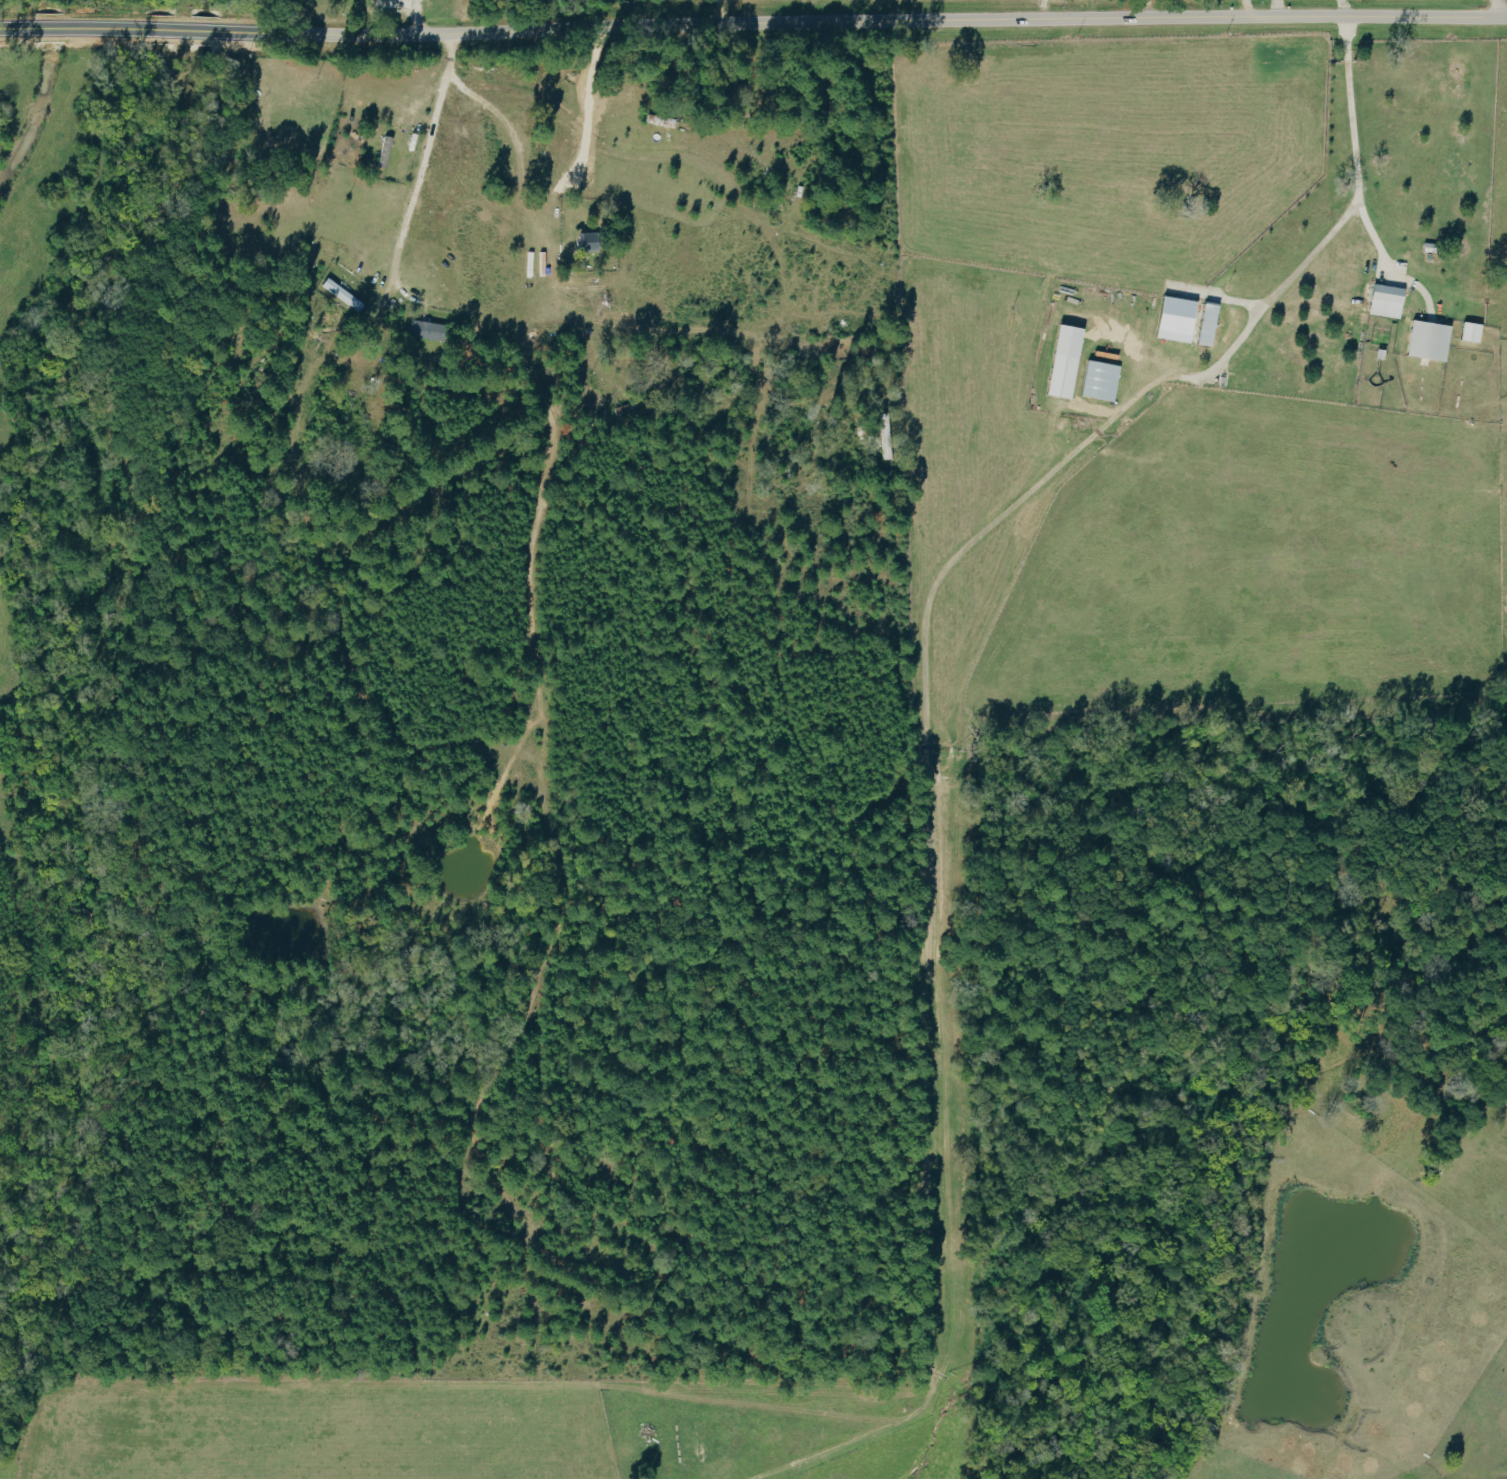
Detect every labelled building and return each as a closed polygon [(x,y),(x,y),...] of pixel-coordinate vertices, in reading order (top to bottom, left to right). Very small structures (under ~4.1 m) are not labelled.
[(388,169),(394,138),(386,136),(379,167),(388,169)] [(601,251),(600,233),(581,234),(582,252),(601,251)] [(324,286),(360,313),(366,305),(330,278),(324,286)] [(1372,315),(1403,319),(1408,289),(1376,285),(1372,315)] [(1161,339),(1195,344),(1202,302),(1168,296),(1161,339)] [(1200,344),(1214,347),(1223,305),(1209,302),(1200,344)] [(452,344),(455,327),(413,320),(410,337),(452,344)] [(1411,358),(1450,362),(1454,326),(1415,322),(1411,358)] [(1483,344),(1486,326),(1467,322),(1464,340),(1483,344)] [(1075,401),(1087,330),(1063,326),(1051,396),(1075,401)] [(1085,398),(1118,402),(1122,365),(1090,361),(1085,398)]
